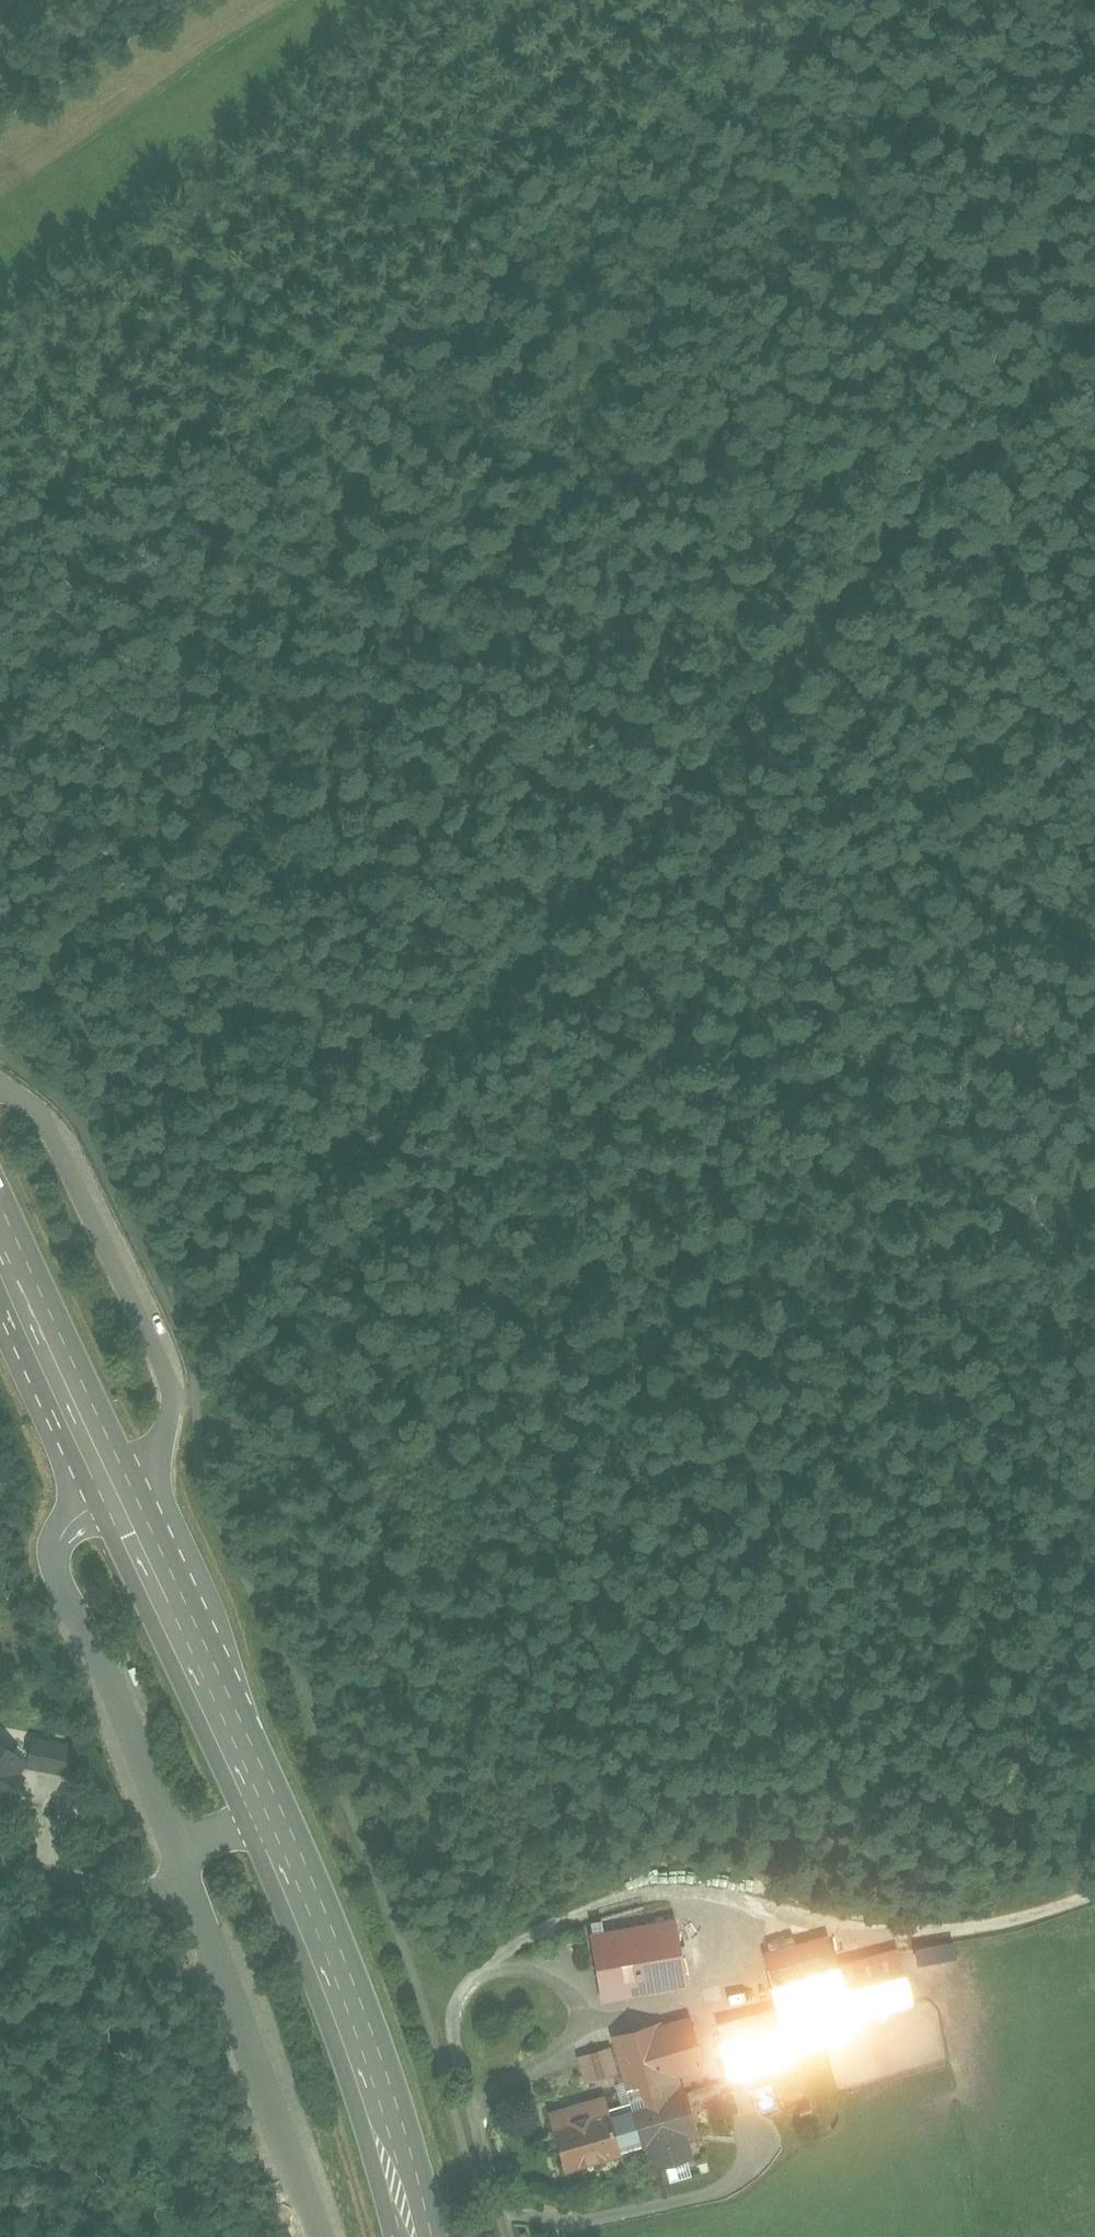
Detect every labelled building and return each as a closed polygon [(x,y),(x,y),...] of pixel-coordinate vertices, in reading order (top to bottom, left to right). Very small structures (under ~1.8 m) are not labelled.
[(77,1748),(34,1740),(29,1767),(72,1775),(77,1748)] [(25,1763),(0,1746),(0,1799),(25,1763)] [(671,1912),(588,1926),(599,1995),(682,1981),(671,1912)] [(828,1929),(757,1948),(772,2004),(714,2019),(729,2076),(789,2060),(785,2048),(852,2031),(849,2020),(911,2004),(895,1943),(836,1958),(828,1929)] [(954,1947),(916,1954),(919,1967),(956,1960),(954,1947)] [(606,2029),(624,2099),(676,2083),(674,2074),(700,2067),(685,2012),(649,2022),(647,2018),(606,2029)] [(676,2083),(624,2099),(636,2143),(646,2142),(652,2164),(688,2155),(682,2133),(693,2130),(680,2082),(676,2083)] [(601,2091),(543,2108),(559,2165),(636,2143),(624,2099),(605,2104),(601,2091)]
